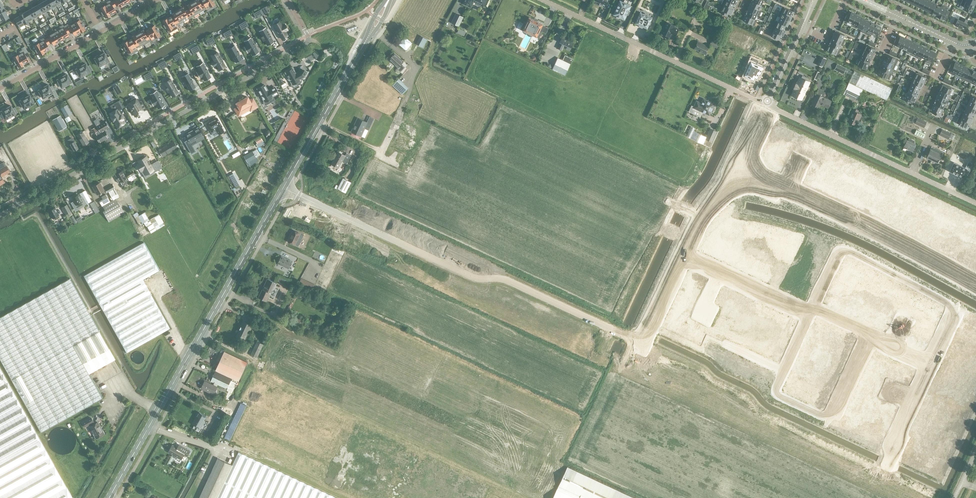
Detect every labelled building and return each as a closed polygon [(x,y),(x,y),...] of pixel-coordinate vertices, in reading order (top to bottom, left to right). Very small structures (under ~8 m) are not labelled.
[(48,0),(46,0),(43,2),(47,10),(52,8),(48,0)] [(116,6),(113,1),(110,2),(109,0),(104,3),(111,15),(114,13),(114,12),(116,11),(113,7),(116,6)] [(192,1),(199,13),(206,8),(207,11),(208,11),(202,0),(201,0),(202,2),(200,3),(198,0),(194,0),(192,1)] [(208,11),(216,6),(213,0),(202,0),(208,11)] [(630,5),(628,4),(623,2),(621,1),(620,0),(620,2),(619,2),(618,4),(618,5),(615,9),(616,10),(615,10),(615,12),(614,13),(614,14),(615,14),(617,16),(621,18),(623,19),(623,18),(624,19),(625,18),(625,17),(626,15),(627,15),(629,10),(629,9),(630,7),(631,5),(630,5)] [(726,0),(724,0),(722,4),(733,9),(734,9),(734,8),(734,7),(735,4),(726,0)] [(926,0),(920,0),(917,6),(922,8),(926,0)] [(931,1),(928,0),(926,0),(922,8),(927,11),(931,1)] [(974,5),(964,0),(963,0),(961,5),(965,7),(964,10),(971,13),(974,7),(974,6),(974,5)] [(190,9),(187,10),(191,17),(199,13),(192,1),(189,3),(189,4),(187,5),(190,9)] [(759,9),(761,5),(752,1),(751,2),(751,3),(750,5),(761,11),(761,10),(759,9)] [(931,14),(936,4),(931,1),(927,11),(932,13),(931,14)] [(47,10),(43,2),(38,5),(43,13),(47,10)] [(106,18),(111,15),(104,3),(105,5),(100,8),(102,11),(101,12),(103,15),(104,14),(106,18)] [(733,9),(722,4),(719,9),(722,10),(720,13),(727,16),(728,13),(731,14),(732,11),(733,11),(732,11),(733,10),(733,9)] [(937,16),(942,5),(941,7),(936,5),(936,4),(931,14),(937,16)] [(43,13),(38,5),(33,7),(38,16),(43,13)] [(759,15),(761,11),(750,5),(748,8),(748,9),(747,10),(759,15)] [(947,10),(948,7),(942,5),(937,16),(945,20),(950,11),(947,10)] [(782,6),(780,11),(791,16),(792,16),(792,15),(794,11),(782,6)] [(38,16),(33,7),(28,10),(33,18),(38,16)] [(180,8),(177,10),(184,21),(191,17),(187,10),(185,12),(183,8),(181,9),(180,8)] [(33,18),(28,10),(24,13),(29,22),(29,21),(33,18)] [(171,17),(177,28),(176,26),(184,21),(177,10),(174,12),(172,13),(175,17),(172,19),(171,17)] [(759,15),(747,10),(746,13),(745,14),(745,15),(756,20),(757,20),(754,19),(756,14),(759,15)] [(791,16),(780,11),(782,12),(780,17),(789,21),(790,19),(791,19),(790,19),(791,18),(791,17),(791,16)] [(0,15),(0,22),(8,17),(6,12),(0,15)] [(640,12),(635,23),(647,29),(652,18),(640,12)] [(851,26),(856,14),(855,14),(855,13),(855,14),(851,12),(850,15),(847,13),(843,22),(846,24),(847,21),(852,23),(851,26)] [(29,22),(24,13),(19,15),(24,24),(29,22)] [(463,17),(456,14),(452,23),(459,26),(463,17)] [(856,28),(861,17),(861,16),(860,16),(859,16),(856,14),(851,26),(856,28)] [(24,24),(19,15),(19,16),(14,18),(19,27),(24,24)] [(756,20),(745,15),(744,16),(744,17),(743,20),(754,25),(756,20)] [(957,26),(964,29),(968,20),(959,16),(958,19),(956,18),(953,24),(956,25),(957,26)] [(168,18),(162,21),(164,24),(163,25),(165,28),(166,27),(169,33),(177,28),(171,17),(168,18)] [(789,21),(780,17),(778,21),(776,20),(787,26),(788,25),(788,24),(788,23),(789,21)] [(861,31),(866,20),(865,20),(865,19),(864,19),(861,18),(862,17),(861,17),(856,28),(857,27),(861,29),(860,31),(861,31)] [(73,21),(80,32),(85,29),(83,26),(84,25),(82,22),(81,23),(78,18),(73,21)] [(550,27),(544,24),(544,23),(544,22),(543,22),(543,21),(542,21),(542,20),(541,20),(540,20),(539,20),(538,20),(537,21),(532,18),(528,25),(530,27),(528,32),(541,38),(544,33),(546,34),(550,27)] [(787,26),(776,20),(773,25),(785,31),(786,28),(786,27),(787,26),(787,27),(787,26)] [(866,33),(871,22),(870,22),(869,21),(866,20),(861,31),(866,33)] [(66,25),(70,32),(72,30),(74,35),(76,34),(77,34),(80,32),(73,21),(66,25)] [(282,25),(280,21),(273,25),(281,39),(288,35),(285,31),(288,30),(284,24),(282,25)] [(673,34),(672,34),(676,35),(679,29),(674,27),(675,26),(667,22),(662,33),(669,37),(671,33),(673,34)] [(870,36),(876,24),(875,24),(874,24),(874,23),(874,24),(871,22),(866,33),(870,36)] [(881,27),(876,24),(870,36),(871,36),(872,34),(876,36),(881,27)] [(63,39),(64,38),(65,39),(67,37),(69,36),(67,33),(70,32),(66,25),(64,26),(63,25),(57,28),(63,39)] [(153,41),(161,37),(158,31),(159,31),(157,28),(156,29),(154,25),(149,28),(149,29),(146,30),(153,41)] [(785,31),(773,25),(773,26),(776,27),(773,31),(782,36),(784,33),(784,32),(785,31)] [(267,45),(273,41),(266,27),(259,31),(262,36),(261,36),(263,40),(264,40),(267,45)] [(63,39),(57,28),(52,31),(59,42),(62,40),(63,39)] [(137,32),(144,44),(150,41),(148,39),(151,38),(153,41),(146,30),(148,33),(145,34),(143,30),(141,31),(141,30),(137,32)] [(56,44),(59,42),(52,31),(47,34),(48,35),(46,36),(50,43),(52,42),(53,44),(55,43),(56,44)] [(782,36),(773,31),(771,36),(780,40),(782,37),(782,36)] [(834,34),(833,35),(844,41),(844,40),(842,39),(844,35),(835,31),(834,33),(834,34),(833,34),(834,34)] [(133,36),(135,40),(132,41),(131,39),(137,51),(138,50),(136,48),(144,44),(137,32),(134,34),(134,35),(133,36)] [(844,41),(833,35),(833,36),(832,36),(833,37),(832,37),(832,38),(831,40),(842,45),(844,41)] [(48,50),(50,49),(47,45),(50,43),(46,36),(38,41),(45,52),(48,50)] [(405,36),(399,44),(407,50),(413,42),(405,36)] [(427,39),(421,36),(416,44),(423,47),(427,39)] [(561,42),(558,48),(561,49),(564,44),(571,47),(574,42),(562,36),(560,42),(561,42)] [(902,48),(906,39),(906,38),(905,38),(904,38),(901,36),(899,39),(896,37),(893,44),(902,48)] [(251,37),(244,41),(246,45),(244,46),(248,52),(250,51),(252,55),(258,51),(251,37)] [(137,51),(131,39),(128,41),(128,40),(122,43),(124,47),(125,50),(126,49),(129,55),(137,51)] [(906,52),(911,41),(910,41),(909,40),(910,40),(909,40),(906,39),(902,48),(907,50),(906,52)] [(842,45),(831,40),(831,41),(830,41),(831,41),(830,42),(829,45),(840,50),(838,49),(840,44),(842,45)] [(40,55),(45,52),(38,41),(33,44),(36,49),(35,49),(37,52),(38,52),(40,55)] [(709,47),(698,41),(694,49),(705,54),(709,47)] [(911,55),(916,43),(915,43),(916,43),(915,43),(914,43),(914,42),(911,41),(906,52),(911,55)] [(916,57),(921,46),(920,45),(919,45),(916,43),(911,55),(916,57)] [(864,49),(873,54),(874,51),(875,51),(874,51),(875,50),(875,49),(864,44),(862,49),(864,50),(864,49)] [(226,50),(228,54),(230,53),(236,63),(242,59),(234,45),(226,50)] [(838,55),(840,50),(829,45),(828,45),(828,46),(828,47),(826,50),(838,55)] [(920,59),(926,48),(925,48),(925,47),(925,48),(924,47),(921,46),(916,57),(920,59)] [(925,61),(931,50),(930,50),(929,49),(926,48),(920,59),(921,59),(922,57),(926,59),(925,61)] [(721,60),(720,63),(723,65),(724,64),(727,66),(728,66),(729,66),(729,67),(733,68),(735,65),(734,64),(735,61),(736,62),(739,56),(738,55),(740,52),(735,49),(733,53),(728,50),(723,61),(721,60)] [(873,54),(864,49),(864,50),(862,54),(871,59),(872,56),(873,55),(873,54)] [(22,50),(17,53),(24,64),(27,62),(28,60),(22,50)] [(930,64),(936,53),(931,50),(925,61),(930,64)] [(219,70),(225,66),(218,52),(211,56),(214,61),(213,61),(215,65),(216,65),(219,70)] [(17,53),(12,56),(15,61),(14,61),(16,64),(18,67),(24,64),(17,53)] [(94,57),(94,58),(95,60),(97,65),(98,65),(98,64),(99,66),(103,64),(104,64),(109,61),(104,53),(99,55),(99,54),(94,57)] [(398,70),(400,72),(405,67),(402,65),(401,64),(403,61),(395,53),(389,59),(398,67),(399,68),(398,70)] [(870,59),(871,59),(862,54),(860,53),(857,58),(859,59),(869,63),(870,61),(870,60),(871,59),(870,59)] [(885,56),(884,59),(893,63),(893,64),(895,65),(898,59),(886,54),(886,55),(886,56),(885,56)] [(571,63),(573,59),(565,55),(562,59),(571,63)] [(826,58),(820,56),(816,64),(822,67),(826,58)] [(571,63),(562,59),(557,57),(552,69),(565,75),(571,63)] [(859,59),(857,64),(866,69),(868,65),(868,64),(869,63),(859,59)] [(893,63),(884,59),(884,60),(883,61),(882,64),(891,68),(893,64),(893,63)] [(751,62),(745,75),(747,76),(747,77),(750,79),(751,78),(753,79),(755,77),(757,78),(759,73),(760,74),(763,67),(751,62)] [(950,73),(955,75),(961,64),(960,64),(959,63),(955,62),(954,64),(951,63),(948,69),(951,71),(950,73)] [(75,68),(76,69),(77,70),(76,71),(76,70),(76,71),(79,75),(80,77),(85,74),(85,75),(90,72),(85,63),(81,66),(80,65),(75,68)] [(203,63),(196,66),(198,70),(196,72),(200,78),(202,76),(204,80),(211,77),(203,63)] [(834,69),(843,74),(846,68),(837,64),(834,69)] [(891,68),(882,64),(882,65),(881,64),(881,65),(881,66),(879,69),(889,73),(891,68)] [(960,78),(965,66),(964,66),(964,65),(964,66),(961,64),(955,75),(956,73),(961,75),(960,78)] [(965,80),(970,69),(970,68),(969,68),(968,68),(965,66),(960,78),(965,80)] [(292,68),(285,72),(287,76),(286,76),(289,80),(290,80),(292,84),(297,82),(298,84),(299,84),(301,81),(300,79),(304,77),(306,72),(300,68),(299,71),(295,73),(292,68)] [(889,73),(879,69),(879,70),(879,71),(878,71),(879,71),(877,74),(889,79),(891,74),(889,73)] [(970,83),(975,71),(974,70),(970,69),(965,80),(970,83)] [(843,94),(850,97),(857,100),(863,88),(886,100),(892,88),(854,70),(843,94)] [(924,79),(926,77),(914,72),(912,76),(923,82),(924,81),(924,80),(924,79)] [(180,78),(182,82),(184,81),(189,90),(196,87),(188,73),(180,78)] [(66,85),(66,86),(72,82),(67,74),(62,76),(61,75),(56,78),(56,79),(57,78),(58,81),(57,81),(60,86),(61,86),(62,87),(66,85)] [(923,82),(912,76),(912,77),(914,78),(912,82),(910,81),(921,86),(922,84),(923,83),(923,82)] [(801,99),(807,86),(809,82),(800,78),(798,83),(797,82),(793,90),(794,90),(794,89),(794,90),(792,95),(801,99)] [(172,96),(178,93),(170,79),(164,82),(167,87),(166,88),(168,92),(169,91),(172,96)] [(402,94),(408,87),(399,79),(393,85),(402,94)] [(921,87),(921,86),(910,81),(908,86),(919,91),(920,88),(921,87)] [(38,89),(38,90),(39,92),(41,97),(42,96),(43,98),(47,95),(48,96),(52,93),(55,98),(58,96),(52,85),(49,86),(48,84),(45,86),(43,87),(43,86),(37,89),(38,89)] [(117,94),(123,91),(119,84),(113,87),(117,94)] [(262,97),(264,101),(265,102),(269,99),(271,102),(274,100),(272,96),(278,93),(274,87),(268,91),(264,84),(257,88),(260,93),(259,94),(261,97),(262,97)] [(940,89),(940,90),(949,94),(951,89),(942,85),(941,88),(940,89)] [(917,94),(919,91),(908,86),(907,86),(910,87),(907,92),(917,96),(917,95),(917,94),(918,94),(917,94)] [(819,89),(812,104),(819,107),(820,104),(828,108),(831,101),(827,99),(829,94),(825,92),(819,89)] [(949,94),(940,90),(939,91),(939,92),(938,94),(947,99),(949,94)] [(157,91),(150,94),(152,98),(150,99),(153,106),(156,104),(158,108),(164,104),(157,91)] [(916,97),(917,96),(907,92),(904,99),(910,102),(911,100),(914,101),(916,98),(916,97)] [(947,99),(938,94),(937,97),(936,97),(937,97),(936,98),(936,99),(945,103),(947,99)] [(29,106),(29,107),(34,104),(29,95),(25,98),(24,96),(19,99),(19,100),(21,102),(20,102),(23,107),(24,108),(29,106)] [(131,101),(128,103),(128,104),(131,110),(135,116),(141,113),(141,112),(146,109),(141,100),(138,102),(135,97),(130,100),(131,101)] [(253,98),(249,100),(247,97),(236,103),(240,110),(244,107),(246,111),(250,109),(250,110),(258,106),(253,98)] [(692,106),(692,105),(689,111),(698,116),(701,111),(704,113),(704,112),(709,115),(711,111),(713,112),(714,108),(713,107),(714,104),(710,102),(708,101),(703,99),(701,103),(696,101),(694,106),(692,106)] [(945,103),(936,99),(934,102),(934,103),(933,103),(934,103),(933,104),(942,108),(945,103)] [(970,100),(968,105),(975,108),(975,103),(970,100)] [(111,116),(113,121),(113,120),(117,127),(125,123),(123,119),(121,115),(118,110),(122,108),(118,101),(113,104),(114,106),(114,107),(115,107),(116,109),(113,111),(111,112),(113,115),(111,116)] [(66,116),(67,116),(72,113),(67,104),(61,107),(66,116)] [(939,116),(942,108),(933,104),(933,105),(933,106),(932,105),(932,106),(931,109),(934,110),(933,113),(939,116)] [(0,110),(1,111),(2,113),(1,113),(4,118),(4,117),(5,119),(10,117),(16,114),(11,105),(6,108),(5,107),(0,110)] [(975,110),(975,108),(968,105),(965,109),(975,113),(975,112),(975,111),(975,110)] [(851,115),(848,120),(848,121),(856,125),(856,124),(859,118),(861,114),(857,112),(858,110),(852,108),(849,115),(851,115)] [(974,114),(975,113),(965,109),(963,114),(961,113),(972,118),(974,115),(974,114)] [(972,118),(961,113),(959,118),(970,123),(971,121),(971,120),(972,119),(972,120),(972,119),(972,118)] [(58,129),(59,130),(67,126),(60,115),(53,119),(58,129)] [(358,118),(351,132),(361,136),(365,127),(369,129),(368,130),(374,118),(370,116),(367,122),(358,118)] [(207,123),(206,124),(207,124),(211,132),(216,130),(218,134),(224,131),(221,127),(222,126),(217,118),(216,118),(207,123)] [(927,122),(918,118),(915,123),(924,127),(927,122)] [(970,123),(959,118),(956,123),(968,128),(969,125),(970,124),(970,123)] [(104,139),(107,138),(108,137),(104,129),(109,127),(105,121),(97,126),(100,132),(102,131),(102,132),(100,133),(104,139)] [(90,128),(91,129),(92,131),(93,131),(94,133),(95,132),(97,135),(96,136),(99,142),(104,139),(100,133),(98,130),(98,129),(96,130),(94,125),(90,128)] [(204,138),(203,136),(198,127),(185,134),(188,139),(184,142),(191,153),(195,151),(191,145),(204,138)] [(703,144),(706,137),(694,131),(695,128),(691,127),(687,136),(687,137),(690,138),(703,144)] [(703,144),(710,147),(717,131),(710,128),(703,144)] [(916,129),(914,134),(923,138),(925,133),(916,129)] [(948,139),(951,134),(942,129),(939,135),(948,139)] [(89,142),(85,135),(83,131),(77,135),(83,146),(89,142)] [(68,140),(74,151),(78,148),(73,138),(71,139),(71,138),(68,140)] [(912,152),(916,144),(907,140),(903,147),(912,151),(912,152)] [(173,141),(158,150),(162,157),(177,148),(173,141)] [(937,163),(941,155),(931,150),(929,155),(928,155),(926,158),(937,163)] [(257,156),(255,153),(254,154),(252,151),(244,156),(247,162),(257,156)] [(348,162),(351,155),(346,153),(345,155),(339,152),(332,164),(338,167),(343,159),(348,162)] [(139,163),(137,164),(141,170),(143,169),(145,174),(149,172),(150,173),(154,171),(157,170),(153,163),(150,165),(150,164),(151,163),(149,160),(147,156),(138,161),(139,163)] [(43,157),(36,161),(43,174),(51,170),(48,164),(46,160),(45,161),(43,157)] [(954,161),(950,169),(964,176),(966,172),(968,174),(974,162),(969,160),(966,166),(954,161)] [(4,182),(1,176),(10,171),(7,166),(6,166),(4,162),(0,164),(0,184),(4,182)] [(30,163),(23,168),(30,181),(38,176),(35,171),(33,167),(32,168),(32,167),(30,163)] [(126,178),(122,171),(118,173),(117,172),(115,173),(116,174),(118,178),(117,179),(119,182),(120,182),(123,186),(127,183),(125,179),(126,178)] [(239,185),(233,174),(232,173),(229,175),(235,186),(239,185)] [(346,193),(351,182),(343,178),(338,188),(346,193)] [(104,190),(100,182),(96,185),(95,184),(94,185),(93,186),(92,186),(97,194),(104,190)] [(119,196),(112,184),(104,189),(106,192),(105,193),(107,197),(99,202),(102,206),(103,206),(105,210),(103,211),(109,221),(124,213),(116,198),(119,196)] [(78,194),(77,195),(77,194),(73,197),(72,198),(74,201),(71,203),(75,210),(83,206),(83,205),(91,201),(85,190),(80,193),(81,197),(80,197),(78,194)] [(62,207),(67,217),(70,216),(69,212),(71,211),(67,204),(62,207)] [(58,215),(54,207),(48,211),(52,218),(53,218),(54,220),(59,217),(58,215)] [(149,220),(144,212),(139,215),(142,223),(143,223),(144,222),(149,220)] [(288,241),(295,244),(300,233),(294,230),(293,231),(294,231),(293,233),(292,233),(288,241)] [(922,231),(918,238),(922,241),(926,233),(922,231)] [(926,233),(922,241),(926,243),(930,236),(926,233)] [(926,243),(931,246),(931,245),(935,238),(930,236),(926,243)] [(935,238),(931,245),(931,246),(935,248),(939,241),(935,238)] [(949,240),(946,246),(949,247),(946,253),(951,256),(952,256),(951,256),(956,247),(951,244),(952,242),(949,240)] [(939,241),(935,248),(939,250),(943,243),(939,241)] [(143,242),(83,275),(126,352),(170,328),(151,293),(143,279),(159,270),(143,242)] [(956,247),(951,256),(952,256),(957,259),(960,254),(963,255),(966,250),(963,248),(962,250),(956,247)] [(966,257),(969,259),(966,264),(972,267),(975,260),(975,258),(972,255),(973,253),(969,251),(966,257)] [(845,254),(843,258),(851,262),(853,257),(845,254)] [(292,261),(282,256),(278,263),(289,268),(292,261)] [(843,258),(841,263),(842,263),(849,266),(851,262),(843,258)] [(686,273),(694,276),(696,272),(689,268),(686,273)] [(863,274),(861,280),(864,281),(865,279),(871,282),(875,273),(876,272),(870,270),(869,270),(867,275),(863,274)] [(686,273),(684,277),(692,281),(694,276),(686,273)] [(875,273),(871,282),(876,285),(875,287),(879,288),(882,282),(878,281),(881,275),(875,273)] [(836,276),(834,281),(841,284),(843,280),(836,276)] [(11,379),(99,330),(70,278),(0,317),(0,359),(11,379)] [(267,278),(264,286),(263,289),(263,288),(259,297),(267,301),(269,297),(274,299),(279,288),(276,287),(278,283),(276,282),(267,278)] [(883,284),(880,290),(883,291),(884,289),(890,292),(895,282),(892,281),(892,282),(888,280),(886,286),(883,284)] [(682,281),(680,286),(688,289),(690,285),(682,281)] [(895,282),(890,292),(896,295),(895,297),(898,298),(901,293),(898,291),(900,286),(897,284),(895,282)] [(832,283),(830,288),(839,292),(842,288),(832,283)] [(680,287),(678,291),(685,295),(687,291),(680,287)] [(830,288),(828,293),(837,297),(839,292),(830,288)] [(902,294),(899,300),(902,302),(903,300),(909,302),(914,293),(913,293),(908,290),(905,296),(902,294)] [(828,293),(826,297),(835,302),(837,297),(828,293)] [(914,293),(909,302),(915,305),(914,307),(917,309),(920,303),(917,302),(919,296),(919,295),(914,293),(913,293),(914,293)] [(825,297),(822,302),(832,307),(835,302),(826,297),(825,297)] [(673,300),(671,305),(679,308),(681,304),(673,300)] [(933,302),(928,315),(931,316),(933,310),(940,313),(943,307),(940,305),(935,302),(934,303),(933,302)] [(848,303),(843,313),(848,315),(853,306),(848,303)] [(848,315),(853,318),(854,317),(853,317),(858,308),(853,306),(848,315)] [(765,307),(761,315),(766,317),(769,309),(765,307)] [(858,308),(853,317),(854,317),(858,320),(863,310),(858,308)] [(863,310),(858,320),(863,322),(868,313),(863,310)] [(782,315),(779,322),(783,324),(787,316),(783,314),(782,315)] [(871,314),(867,324),(872,326),(876,317),(871,314)] [(787,316),(783,324),(788,326),(792,319),(787,316)] [(872,326),(877,329),(877,328),(881,319),(876,317),(872,326)] [(881,319),(877,328),(882,331),(886,321),(881,319)] [(927,319),(924,324),(934,329),(936,324),(936,323),(927,319)] [(964,320),(961,326),(967,329),(965,332),(971,335),(973,331),(970,330),(973,324),(972,324),(972,323),(967,321),(964,320)] [(244,341),(251,325),(244,321),(243,322),(236,337),(244,341)] [(886,321),(882,331),(884,332),(887,333),(891,324),(886,321)] [(924,324),(922,330),(931,334),(934,329),(924,324)] [(922,330),(920,335),(929,339),(931,334),(922,330)] [(99,331),(73,345),(89,374),(107,363),(110,361),(110,362),(111,361),(114,359),(115,359),(99,331)] [(955,333),(953,337),(961,341),(963,336),(955,333)] [(920,335),(918,340),(927,345),(928,342),(930,340),(920,335)] [(918,340),(915,346),(925,350),(926,347),(927,345),(918,340)] [(257,341),(252,350),(251,354),(257,357),(263,344),(257,341)] [(41,432),(102,398),(89,374),(73,345),(11,380),(41,432)] [(144,359),(144,357),(144,356),(143,354),(142,353),(142,352),(141,351),(139,351),(138,350),(137,350),(135,350),(134,351),(133,351),(132,352),(131,353),(130,354),(130,355),(130,357),(130,358),(130,359),(131,361),(132,362),(132,363),(134,363),(135,364),(136,364),(138,364),(139,364),(140,363),(142,362),(142,361),(143,360),(144,359)] [(225,351),(216,370),(211,381),(227,388),(233,377),(239,380),(247,362),(225,351)] [(945,358),(944,360),(951,363),(953,359),(946,355),(945,358)] [(837,358),(835,362),(843,366),(844,364),(844,363),(845,361),(837,358)] [(0,367),(0,497),(73,497),(0,367)] [(861,376),(859,381),(867,384),(869,380),(861,376)] [(828,380),(826,385),(833,388),(835,384),(828,380)] [(217,386),(205,381),(201,388),(214,394),(217,386)] [(851,401),(850,403),(857,407),(860,402),(852,399),(851,401)] [(193,427),(199,431),(198,434),(205,438),(208,432),(200,427),(206,416),(199,412),(192,423),(195,424),(193,427)] [(96,438),(104,433),(98,422),(94,424),(93,422),(91,417),(82,422),(85,427),(89,424),(90,426),(90,427),(92,431),(93,434),(94,434),(96,438)] [(75,444),(76,441),(76,438),(75,435),(73,433),(72,431),(70,429),(68,428),(65,427),(62,427),(59,427),(57,428),(54,429),(52,431),(50,433),(49,435),(48,438),(48,441),(48,443),(49,445),(50,448),(51,450),(53,452),(56,453),(59,454),(61,455),(64,455),(66,454),(69,453),(71,451),(73,449),(75,447),(75,444)] [(178,447),(172,445),(168,452),(173,454),(172,455),(173,457),(175,458),(176,457),(176,456),(181,459),(184,455),(187,456),(190,451),(179,445),(178,447)] [(239,451),(233,465),(217,497),(338,497),(239,451)] [(233,465),(218,458),(199,497),(217,497),(233,465)] [(567,467),(553,497),(634,497),(567,467)]
